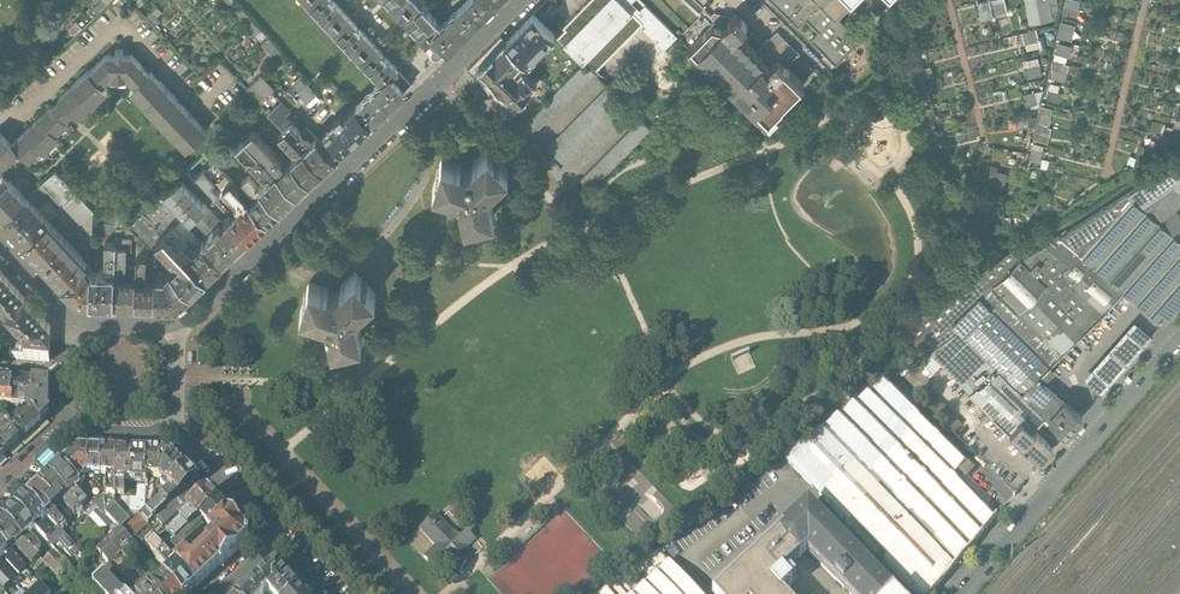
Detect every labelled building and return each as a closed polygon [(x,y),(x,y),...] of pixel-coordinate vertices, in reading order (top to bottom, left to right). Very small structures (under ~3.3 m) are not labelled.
[(336,0),(308,0),(330,25),(345,10),(336,0)] [(398,13),(413,0),(387,0),(398,13)] [(419,0),(413,0),(398,13),(424,41),(431,35),(441,25),(419,0)] [(465,2),(482,19),(500,0),(467,0),(465,2)] [(564,26),(568,29),(558,38),(562,42),(583,63),(584,64),(594,73),(643,24),(647,28),(644,31),(665,52),(679,38),(641,0),(589,0),(564,26)] [(800,32),(807,24),(819,36),(812,43),(835,66),(858,43),(834,19),(840,12),(853,0),(768,0),(800,32)] [(985,20),(1009,14),(1005,0),(980,0),(985,20)] [(1032,23),(1056,19),(1053,0),(1029,0),(1032,23)] [(1067,9),(1081,10),(1082,0),(1068,0),(1067,9)] [(448,52),(482,19),(465,2),(441,25),(431,35),(446,50),(448,52)] [(330,25),(356,54),(372,39),(345,10),(330,25)] [(712,18),(717,23),(691,50),(724,83),(766,125),(804,86),(786,70),(801,55),(778,33),(759,52),(740,33),(751,23),(740,11),(732,18),(717,14),(712,18)] [(556,35),(534,14),(506,42),(523,59),(528,63),(556,35)] [(1060,35),(1075,39),(1079,23),(1064,19),(1060,35)] [(1038,29),(1023,31),(1026,50),(1040,47),(1038,29)] [(446,50),(431,35),(424,41),(432,49),(431,50),(430,53),(431,56),(434,58),(437,59),(440,57),(446,50)] [(1056,58),(1071,62),(1074,49),(1080,50),(1082,42),(1062,37),(1056,58)] [(398,69),(372,39),(356,54),(382,83),(391,75),(398,69)] [(523,59),(506,42),(480,69),(516,104),(535,84),(523,72),(519,76),(513,69),(523,59)] [(129,78),(136,84),(150,70),(133,54),(125,53),(125,46),(117,46),(117,53),(108,53),(90,71),(103,84),(110,77),(118,77),(129,78)] [(1040,57),(1026,60),(1030,78),(1045,74),(1040,57)] [(1054,78),(1067,81),(1070,62),(1057,60),(1054,78)] [(594,73),(584,64),(524,123),(535,134),(595,74),(594,73)] [(56,100),(52,104),(67,118),(69,115),(73,111),(79,117),(108,89),(103,84),(90,71),(88,69),(60,96),(56,100)] [(391,75),(404,90),(411,83),(398,69),(391,75)] [(150,70),(136,84),(130,89),(131,90),(154,113),(187,147),(207,127),(194,115),(167,87),(150,70)] [(259,101),(285,129),(293,121),(288,114),(300,103),(293,96),(281,83),(275,88),(262,73),(246,87),(259,101)] [(404,90),(391,75),(382,83),(355,107),(370,124),(406,92),(404,90)] [(1050,101),(1063,102),(1064,83),(1051,82),(1050,101)] [(627,107),(607,87),(548,147),(567,167),(627,107)] [(1028,108),(1044,106),(1042,90),(1026,92),(1028,108)] [(52,104),(12,143),(19,150),(17,153),(27,163),(43,148),(45,150),(60,135),(58,133),(70,121),(67,118),(52,104)] [(336,120),(325,130),(342,150),(370,124),(355,107),(352,104),(344,112),(341,109),(333,117),(336,120)] [(1053,124),(1055,106),(1042,105),(1040,123),(1053,124)] [(651,131),(641,120),(568,192),(579,203),(651,131)] [(285,129),(322,167),(336,154),(304,121),(298,126),(293,121),(285,129)] [(245,136),(296,191),(309,179),(291,160),(286,164),(253,129),(245,136)] [(291,160),(309,179),(322,167),(285,129),(279,134),(298,153),(291,160)] [(9,178),(12,176),(12,173),(12,164),(9,161),(17,153),(19,150),(12,143),(0,131),(0,187),(9,178)] [(259,185),(281,206),(296,191),(245,136),(236,144),(267,178),(259,185)] [(465,222),(494,215),(488,189),(508,170),(487,148),(473,161),(475,163),(471,166),(468,167),(464,168),(459,166),(460,164),(442,159),(433,187),(459,195),(465,222)] [(185,171),(213,200),(220,194),(211,185),(215,181),(206,171),(215,162),(205,152),(185,171)] [(1126,193),(1140,205),(1173,183),(1179,189),(1179,158),(1126,193)] [(234,175),(240,181),(242,179),(243,179),(248,174),(242,167),(234,175)] [(43,180),(64,203),(77,190),(56,168),(43,180)] [(1007,184),(1009,171),(992,168),(990,182),(1007,184)] [(250,201),(268,219),(281,206),(259,185),(248,174),(243,179),(257,194),(250,201)] [(173,183),(236,249),(249,237),(229,216),(224,221),(181,177),(173,183)] [(9,178),(0,187),(0,209),(6,216),(26,196),(9,178)] [(239,206),(229,216),(249,237),(268,219),(250,201),(230,179),(224,185),(235,197),(236,202),(239,206)] [(206,241),(223,260),(236,249),(173,183),(165,190),(206,233),(210,230),(213,234),(206,241)] [(1174,210),(1179,203),(1179,189),(1173,183),(1140,205),(1179,240),(1179,215),(1174,210)] [(85,199),(77,190),(64,203),(55,211),(63,220),(77,208),(85,199)] [(1060,236),(1122,291),(1162,326),(1179,306),(1179,240),(1140,205),(1126,193),(1060,236)] [(26,196),(6,216),(3,219),(24,242),(49,219),(26,196)] [(161,236),(165,231),(174,224),(180,218),(159,196),(140,214),(161,236)] [(77,208),(83,217),(80,221),(80,231),(85,231),(85,236),(92,236),(92,217),(93,207),(85,199),(77,208)] [(110,211),(109,222),(109,232),(116,232),(129,232),(129,246),(133,246),(133,228),(129,224),(116,211),(110,211)] [(133,228),(149,246),(157,239),(161,236),(140,214),(129,224),(133,228)] [(24,242),(42,262),(68,239),(49,219),(24,242)] [(165,231),(206,276),(223,260),(206,241),(195,251),(186,242),(188,239),(174,224),(165,231)] [(181,260),(173,267),(194,289),(206,276),(165,231),(161,236),(157,239),(174,258),(177,255),(181,260)] [(90,269),(90,302),(115,302),(116,232),(109,232),(106,232),(105,264),(110,264),(110,269),(90,269)] [(116,232),(115,302),(136,302),(137,274),(123,274),(123,264),(128,264),(129,246),(129,232),(116,232)] [(959,329),(999,370),(1021,393),(1037,378),(1049,366),(1102,314),(1122,291),(1060,236),(1058,235),(1021,259),(1019,257),(1018,259),(1019,259),(981,297),(980,295),(953,322),(959,329)] [(87,261),(68,239),(42,262),(61,284),(87,261)] [(923,355),(928,351),(959,329),(953,322),(980,295),(981,297),(1019,259),(1018,259),(1019,257),(1012,250),(905,326),(923,355)] [(136,255),(137,274),(136,302),(155,302),(154,273),(148,273),(148,255),(136,255)] [(87,261),(61,284),(76,301),(90,302),(90,269),(91,264),(87,261)] [(155,302),(179,304),(194,289),(173,267),(167,273),(154,273),(155,302)] [(12,284),(0,271),(0,296),(12,284)] [(327,288),(309,282),(300,311),(326,319),(332,345),(361,338),(355,312),(375,294),(355,272),(340,285),(342,287),(338,290),(335,291),(332,292),(327,290),(327,288)] [(42,316),(12,284),(0,296),(0,307),(24,332),(42,316)] [(42,316),(24,332),(24,346),(10,344),(9,358),(49,362),(50,324),(42,316)] [(1134,322),(1083,380),(1101,396),(1152,338),(1134,322)] [(941,363),(970,392),(999,370),(959,329),(928,351),(941,363)] [(739,372),(758,364),(751,349),(733,357),(739,372)] [(941,363),(928,351),(923,355),(919,358),(932,372),(941,363)] [(1049,366),(1037,378),(1043,384),(1056,372),(1049,366)] [(1034,434),(1031,432),(1045,417),(1021,393),(999,370),(970,392),(969,393),(1041,464),(1054,450),(1037,433),(1034,434)] [(1045,417),(1065,437),(1082,418),(1043,384),(1037,378),(1021,393),(1045,417)] [(920,593),(934,593),(1000,515),(989,505),(965,483),(958,477),(973,464),(890,379),(854,407),(830,426),(787,460),(920,593)] [(0,381),(0,408),(12,408),(13,397),(12,397),(13,383),(0,381)] [(27,410),(26,413),(8,431),(19,443),(48,417),(49,386),(13,383),(12,397),(13,397),(12,408),(27,410)] [(4,457),(19,443),(8,431),(0,422),(0,452),(4,457)] [(88,476),(84,450),(78,450),(61,466),(79,483),(88,476)] [(101,451),(84,450),(88,476),(93,476),(93,480),(97,480),(97,477),(101,476),(101,451)] [(116,451),(101,451),(101,476),(107,476),(107,495),(116,495),(116,451)] [(132,452),(116,451),(116,495),(115,497),(125,497),(125,482),(131,482),(132,452)] [(147,453),(132,452),(131,482),(138,483),(138,497),(131,497),(130,515),(137,515),(139,515),(145,507),(145,500),(147,453)] [(162,453),(147,453),(145,500),(152,503),(155,492),(154,479),(160,480),(162,453)] [(170,453),(162,453),(160,480),(169,488),(186,471),(170,453)] [(61,466),(51,475),(82,510),(82,511),(89,504),(78,493),(83,488),(79,483),(61,466)] [(197,482),(186,471),(169,488),(173,493),(143,519),(148,527),(156,519),(197,482)] [(51,475),(39,486),(59,509),(63,504),(76,516),(82,510),(51,475)] [(965,483),(989,505),(994,501),(970,478),(965,483)] [(208,494),(197,482),(156,519),(164,528),(183,510),(186,514),(188,513),(208,494)] [(652,485),(648,491),(655,496),(660,490),(652,485)] [(39,486),(28,497),(47,517),(58,529),(60,531),(66,524),(55,512),(59,509),(39,486)] [(189,519),(159,548),(165,555),(218,504),(208,494),(188,513),(196,519),(193,522),(189,519)] [(28,497),(16,508),(34,527),(55,550),(58,553),(65,547),(70,542),(60,531),(58,529),(55,534),(51,533),(46,528),(43,527),(40,524),(47,517),(28,497)] [(784,531),(804,554),(812,547),(858,593),(895,593),(901,588),(813,500),(784,531)] [(218,504),(165,555),(175,567),(183,559),(178,554),(203,532),(203,528),(205,526),(211,532),(228,515),(218,504)] [(121,530),(131,522),(116,505),(106,514),(121,530)] [(16,508),(4,519),(39,558),(46,552),(33,538),(30,538),(28,535),(34,527),(16,508)] [(90,515),(101,526),(109,519),(98,508),(90,515)] [(440,512),(422,528),(437,546),(426,556),(434,564),(445,555),(459,571),(470,562),(463,554),(479,540),(469,528),(461,536),(440,512)] [(131,522),(121,530),(131,542),(142,532),(148,527),(143,519),(139,515),(137,515),(131,522)] [(175,567),(195,589),(249,538),(228,515),(211,532),(209,533),(217,541),(207,549),(210,552),(195,566),(186,555),(183,559),(175,567)] [(0,522),(0,542),(9,552),(14,546),(32,566),(40,559),(39,558),(4,519),(0,522)] [(131,542),(121,530),(97,550),(108,563),(109,562),(122,551),(132,563),(142,554),(131,542)] [(788,590),(802,577),(791,567),(804,554),(784,531),(714,593),(715,593),(792,593),(788,590)] [(142,532),(131,542),(142,554),(153,544),(142,532)] [(5,555),(8,559),(7,563),(20,578),(26,571),(9,552),(0,542),(0,560),(5,555)] [(70,542),(65,547),(73,556),(78,551),(70,542)] [(178,593),(189,593),(195,589),(175,567),(165,555),(159,548),(154,543),(153,544),(142,554),(144,557),(150,551),(169,573),(173,574),(174,575),(167,581),(178,593)] [(619,579),(634,593),(672,563),(659,548),(619,579)] [(58,553),(55,550),(43,562),(58,578),(71,567),(70,566),(58,553)] [(71,567),(75,572),(80,567),(74,561),(70,566),(71,567)] [(121,593),(131,593),(134,590),(109,562),(108,563),(100,571),(104,575),(121,593)] [(672,563),(634,593),(704,593),(672,563)] [(75,572),(71,567),(58,578),(62,583),(75,572)] [(279,570),(270,570),(256,583),(244,593),(266,593),(267,593),(268,593),(297,593),(299,592),(279,570)] [(41,586),(26,571),(20,578),(34,593),(41,586)] [(104,575),(95,585),(103,593),(121,593),(104,575)] [(3,593),(5,593),(9,589),(0,578),(0,591),(3,593)] [(158,593),(178,593),(167,581),(164,578),(154,589),(158,593)] [(619,579),(603,593),(634,593),(619,579)] [(141,593),(158,593),(154,589),(150,585),(141,593)]
